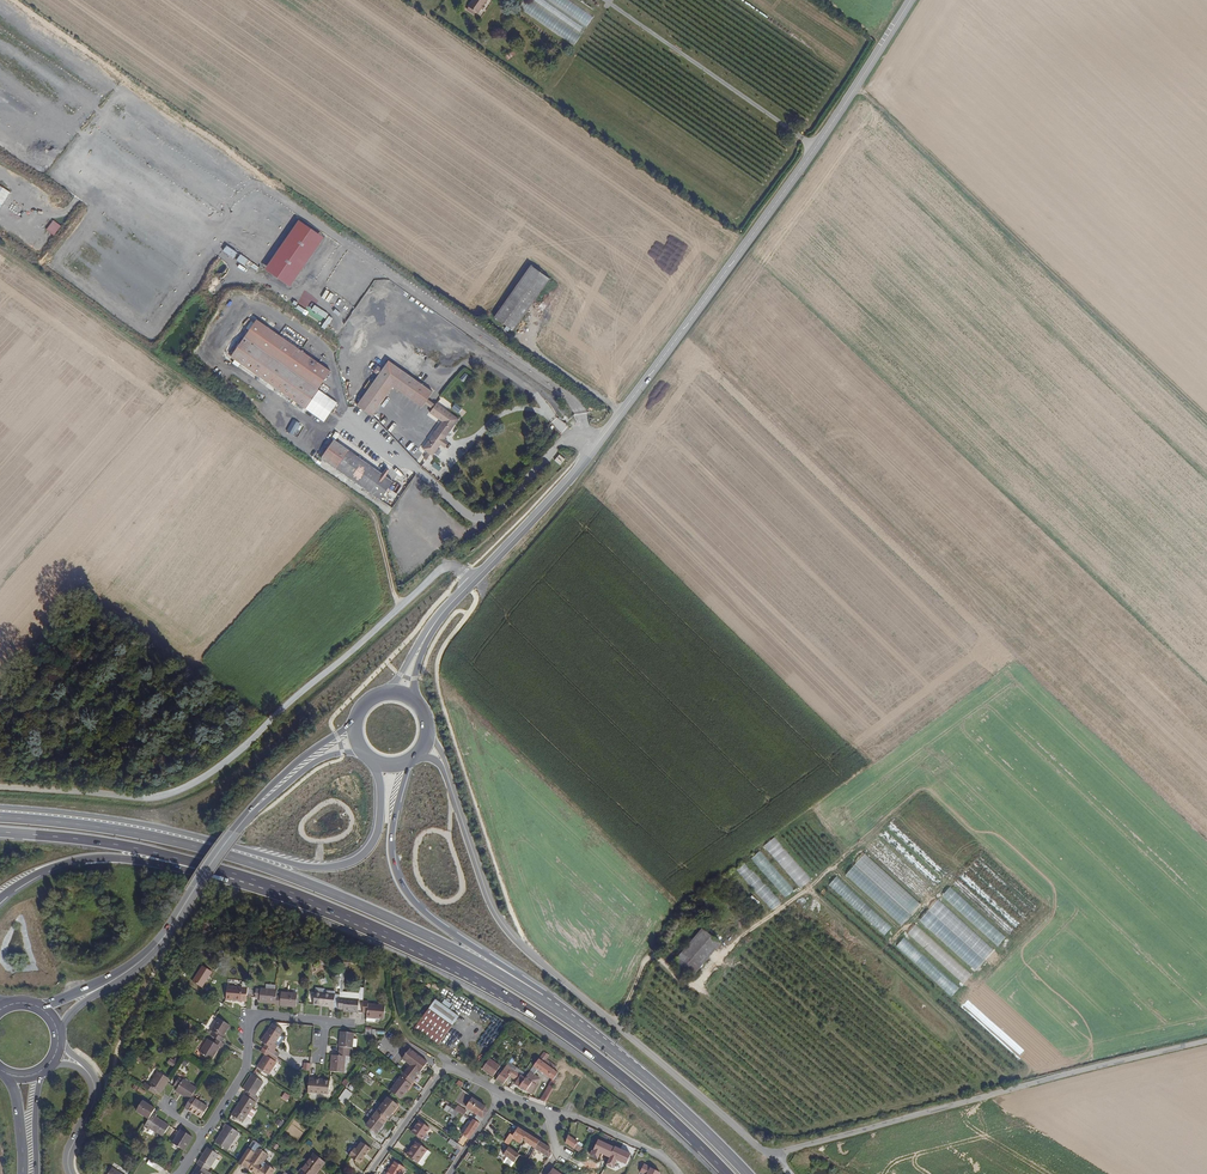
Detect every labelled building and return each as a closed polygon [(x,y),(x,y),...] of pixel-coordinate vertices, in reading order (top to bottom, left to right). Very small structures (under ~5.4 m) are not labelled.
[(593,16),(568,0),(533,0),(531,2),(529,1),(523,11),(576,44),(593,16)] [(54,236),(61,226),(53,220),(46,230),(54,236)] [(551,280),(530,265),(494,317),(514,331),(551,280)] [(314,305),(311,310),(326,319),(329,313),(314,305)] [(331,372),(256,320),(228,359),(303,412),(331,372)] [(434,391),(389,360),(359,405),(373,416),(394,386),(424,406),(434,391)] [(313,399),(306,410),(322,419),(328,410),(318,404),(319,402),(313,399)] [(433,454),(459,417),(437,401),(430,411),(443,420),(424,447),(433,454)] [(400,486),(333,440),(320,459),(387,505),(400,486)] [(765,845),(800,888),(811,880),(776,836),(765,845)] [(794,890),(761,852),(752,859),(786,898),(794,890)] [(903,925),(921,903),(865,854),(846,876),(903,925)] [(775,909),(782,901),(743,864),(736,872),(775,909)] [(829,885),(885,936),(892,927),(837,877),(829,885)] [(936,903),(920,920),(976,971),(994,951),(958,918),(956,921),(936,903)] [(831,919),(823,927),(878,978),(886,970),(873,957),(873,958),(857,942),(854,944),(844,934),(845,933),(836,924),(831,919)] [(964,983),(971,975),(916,925),(909,933),(964,983)] [(693,978),(721,944),(703,930),(675,964),(693,978)] [(896,948),(929,972),(935,963),(902,940),(896,948)] [(931,970),(934,980),(938,979),(941,987),(949,985),(945,972),(940,974),(938,968),(931,970)] [(224,1002),(244,1004),(246,990),(226,988),(224,1002)] [(256,998),(256,1002),(275,1003),(276,996),(277,991),(255,989),(254,998),(256,998)] [(328,1009),(332,1009),(333,993),(312,992),(311,1005),(328,1006),(328,1009)] [(275,1007),(296,1009),(298,994),(281,993),(280,996),(276,996),(275,1003),(275,1007)] [(343,1012),(356,1013),(357,1002),(344,1000),(344,995),(338,995),(336,1009),(343,1010),(343,1012)] [(413,1030),(439,1046),(459,1013),(433,997),(413,1030)] [(366,1014),(365,1024),(375,1025),(376,1020),(381,1021),(383,1005),(366,1003),(366,1001),(362,1000),(360,1014),(366,1014)] [(223,1037),(229,1025),(218,1018),(211,1031),(214,1032),(211,1036),(215,1038),(222,1042),(225,1038),(223,1037)] [(263,1049),(261,1052),(272,1060),(278,1050),(274,1047),(277,1042),(267,1035),(259,1047),(263,1049)] [(203,1049),(215,1055),(219,1046),(223,1049),(226,1044),(222,1042),(215,1038),(213,1042),(208,1039),(203,1049)] [(338,1038),(336,1057),(345,1058),(345,1053),(350,1054),(352,1039),(338,1038)] [(522,1053),(529,1042),(526,1039),(518,1050),(522,1053)] [(402,1060),(411,1066),(404,1075),(413,1082),(423,1069),(425,1070),(432,1059),(412,1045),(402,1060)] [(264,1061),(258,1070),(269,1077),(275,1067),(271,1065),(274,1061),(272,1060),(261,1052),(258,1056),(264,1061)] [(555,1072),(557,1069),(544,1060),(546,1057),(542,1053),(523,1080),(537,1089),(538,1087),(537,1086),(540,1081),(535,1078),(538,1073),(554,1083),(559,1076),(555,1072)] [(532,1060),(527,1056),(522,1063),(527,1066),(532,1060)] [(331,1062),(330,1078),(340,1079),(342,1062),(345,1062),(345,1058),(336,1057),(336,1062),(331,1062)] [(493,1077),(501,1067),(490,1059),(482,1069),(493,1077)] [(301,1066),(300,1074),(308,1075),(309,1066),(301,1066)] [(511,1076),(513,1073),(505,1068),(496,1081),(505,1085),(511,1076)] [(161,1092),(168,1079),(157,1073),(150,1085),(146,1083),(143,1088),(154,1094),(157,1090),(161,1092)] [(390,1092),(401,1100),(412,1086),(411,1085),(413,1082),(404,1075),(390,1092)] [(523,1080),(518,1076),(515,1080),(518,1081),(515,1085),(532,1096),(537,1089),(523,1080)] [(248,1093),(246,1096),(253,1101),(256,1097),(254,1095),(261,1084),(252,1077),(244,1090),(248,1093)] [(179,1088),(176,1092),(190,1100),(191,1097),(196,1090),(188,1085),(190,1082),(185,1079),(183,1082),(179,1079),(175,1086),(179,1088)] [(313,1083),(307,1082),(306,1100),(326,1101),(327,1088),(313,1087),(313,1083)] [(548,1103),(556,1091),(555,1090),(552,1088),(543,1101),(548,1103)] [(343,1100),(348,1093),(344,1091),(339,1098),(343,1100)] [(285,1093),(282,1097),(286,1101),(290,1096),(285,1093)] [(233,1115),(232,1117),(242,1123),(255,1102),(253,1101),(246,1096),(241,1104),(238,1102),(231,1114),(233,1115)] [(204,1121),(211,1109),(191,1097),(190,1100),(185,1109),(204,1121)] [(394,1107),(383,1099),(372,1113),(383,1122),(394,1107)] [(488,1109),(474,1099),(467,1109),(484,1120),(488,1113),(488,1109)] [(155,1109),(143,1102),(137,1113),(148,1120),(152,1113),(155,1109)] [(467,1111),(459,1105),(456,1110),(464,1116),(467,1111)] [(157,1116),(152,1113),(147,1121),(153,1125),(150,1130),(163,1137),(170,1126),(156,1118),(157,1116)] [(362,1127),(375,1136),(382,1128),(379,1126),(383,1122),(372,1113),(362,1127)] [(464,1148),(480,1125),(473,1120),(457,1144),(464,1148)] [(411,1132),(422,1140),(430,1129),(419,1121),(411,1132)] [(226,1130),(218,1142),(229,1150),(240,1134),(227,1125),(224,1129),(226,1130)] [(193,1137),(181,1129),(172,1144),(184,1151),(193,1137)] [(540,1144),(519,1130),(514,1137),(509,1146),(511,1147),(515,1141),(523,1146),(525,1142),(536,1149),(540,1144)] [(454,1142),(447,1136),(444,1140),(452,1145),(454,1142)] [(577,1145),(567,1137),(564,1144),(564,1145),(579,1156),(582,1152),(575,1147),(577,1145)] [(369,1150),(376,1156),(380,1149),(370,1141),(365,1148),(359,1144),(355,1152),(352,1151),(347,1159),(358,1167),(369,1150)] [(426,1150),(415,1143),(407,1156),(418,1163),(426,1150)] [(552,1156),(551,1151),(540,1144),(536,1149),(535,1151),(549,1160),(552,1156)] [(254,1173),(253,1173),(272,1173),(276,1168),(265,1161),(270,1153),(258,1146),(255,1151),(248,1146),(238,1162),(254,1173)] [(210,1147),(199,1163),(210,1170),(221,1154),(210,1147)] [(522,1156),(511,1149),(506,1155),(517,1162),(522,1156)] [(321,1165),(309,1157),(297,1173),(315,1173),(321,1165)] [(387,1173),(402,1173),(405,1170),(394,1163),(387,1173)] [(195,1173),(211,1173),(212,1172),(210,1170),(201,1165),(195,1173)]
